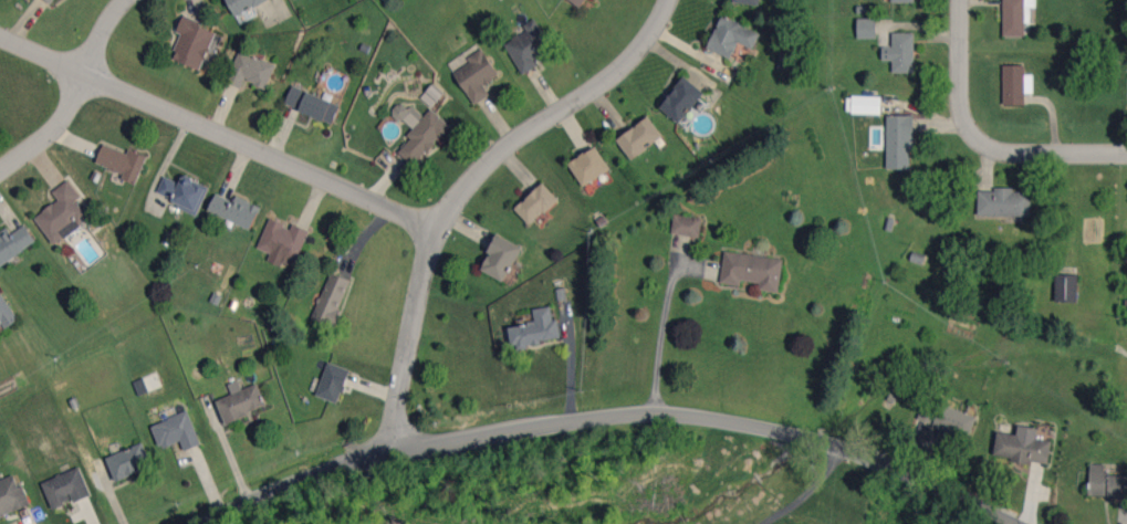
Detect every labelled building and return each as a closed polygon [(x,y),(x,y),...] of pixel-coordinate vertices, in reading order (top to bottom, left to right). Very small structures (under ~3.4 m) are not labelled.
[(237,18),(270,0),(227,0),(237,18)] [(1003,35),(1025,36),(1025,21),(1030,21),(1030,9),(1035,9),(1035,0),(1004,0),(1003,35)] [(731,58),(737,42),(753,48),(760,30),(720,16),(708,49),(731,58)] [(216,29),(182,17),(177,32),(181,34),(172,59),(201,69),(216,29)] [(523,74),(539,64),(535,58),(552,47),(533,18),(523,25),(526,30),(504,44),(523,74)] [(876,18),(858,18),(858,38),(877,38),(876,18)] [(914,73),(914,33),(893,33),(893,47),(882,47),(882,60),(893,60),(893,73),(914,73)] [(489,95),(483,85),(498,75),(482,48),(467,57),(471,63),(454,73),(473,104),(489,95)] [(226,82),(242,88),(245,80),(266,89),(276,64),(239,49),(226,82)] [(1033,93),(1033,74),(1025,74),(1025,65),(1003,65),(1004,105),(1025,105),(1025,93),(1033,93)] [(659,107),(679,123),(704,92),(684,76),(659,107)] [(432,107),(443,94),(432,84),(421,97),(432,107)] [(340,104),(292,86),(285,105),(333,123),(340,104)] [(880,114),(881,96),(846,96),(846,113),(880,114)] [(397,151),(416,167),(450,125),(430,109),(422,118),(400,100),(391,111),(414,131),(397,151)] [(912,115),(886,115),(887,169),(912,168),(912,115)] [(617,137),(629,158),(663,139),(650,117),(617,137)] [(96,163),(125,174),(123,178),(136,184),(147,157),(129,149),(128,153),(103,143),(96,163)] [(582,186),(610,170),(596,146),(568,162),(582,186)] [(164,176),(156,195),(198,213),(209,188),(183,177),(181,183),(164,176)] [(80,196),(69,180),(52,191),(58,200),(34,217),(54,245),(90,219),(76,199),(80,196)] [(558,199),(543,183),(514,208),(529,225),(558,199)] [(978,215),(1031,216),(1032,190),(979,189),(978,215)] [(208,211),(252,229),(261,207),(236,196),(233,201),(216,193),(208,211)] [(700,237),(702,218),(673,215),(672,235),(700,237)] [(310,230),(293,223),(291,228),(269,219),(257,248),(271,254),(268,261),(285,267),(289,257),(297,260),(310,230)] [(36,243),(26,225),(11,234),(7,228),(0,232),(0,264),(36,243)] [(522,247),(498,234),(480,269),(504,281),(522,247)] [(778,292),(783,259),(725,251),(720,282),(740,285),(741,280),(761,283),(760,290),(778,292)] [(312,318),(334,326),(352,280),(329,272),(312,318)] [(1077,275),(1055,275),(1055,302),(1077,302),(1077,275)] [(1,291),(0,292),(0,325),(3,323),(6,328),(19,319),(1,291)] [(509,326),(512,347),(561,340),(557,318),(552,319),(550,306),(532,308),(534,322),(509,326)] [(351,369),(328,361),(316,395),(339,403),(351,369)] [(267,406),(257,383),(243,389),(238,380),(228,384),(232,394),(216,401),(226,423),(267,406)] [(201,444),(188,410),(151,425),(161,449),(181,441),(185,451),(201,444)] [(993,458),(1048,465),(1052,440),(1037,439),(1038,428),(1018,426),(1017,434),(997,432),(993,458)] [(107,456),(115,480),(152,467),(144,443),(107,456)] [(1090,463),(1089,497),(1126,497),(1126,475),(1104,474),(1104,464),(1090,463)] [(53,509),(72,501),(73,503),(91,495),(79,466),(42,483),(53,509)] [(29,505),(16,473),(0,480),(0,518),(29,505)]
